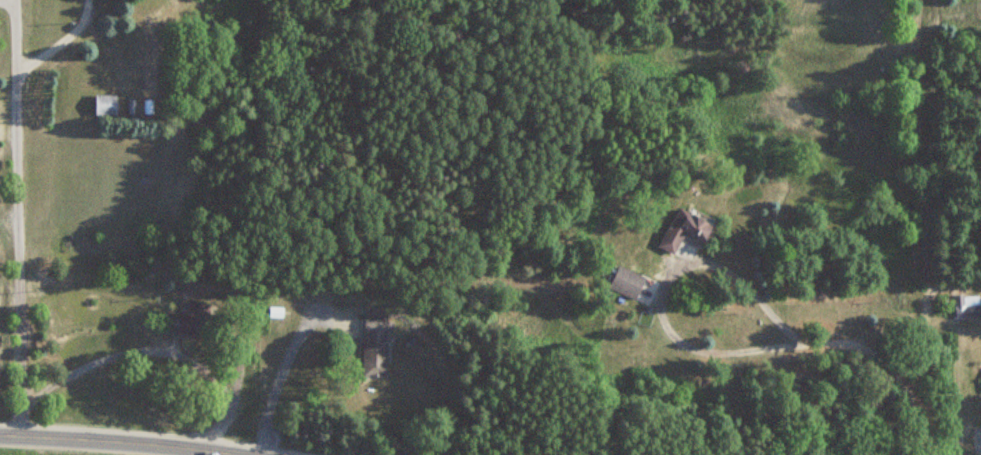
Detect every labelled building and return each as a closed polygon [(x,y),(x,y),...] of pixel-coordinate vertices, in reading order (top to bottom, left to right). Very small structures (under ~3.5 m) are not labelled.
[(95,116),(117,116),(117,95),(95,95),(95,116)] [(659,248),(675,256),(683,238),(703,247),(713,225),(678,208),(659,248)] [(646,280),(620,266),(608,289),(634,302),(646,280)] [(954,318),(980,318),(980,306),(963,306),(963,296),(954,296),(954,318)] [(362,377),(386,378),(387,308),(363,307),(362,377)]
